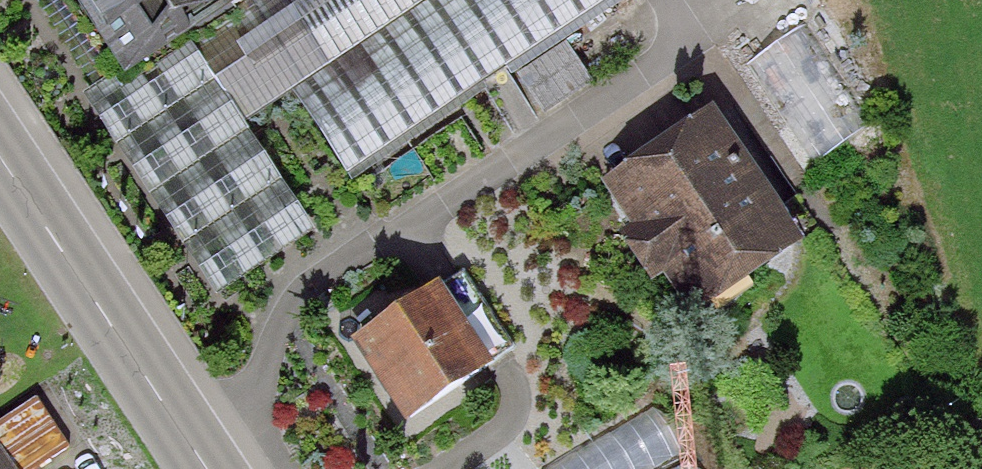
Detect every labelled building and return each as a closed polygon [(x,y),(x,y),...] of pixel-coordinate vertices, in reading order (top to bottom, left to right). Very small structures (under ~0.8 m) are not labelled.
[(126,80),(190,39),(242,4),(239,0),(74,0),(126,80)] [(242,4),(190,39),(243,122),(292,91),(346,174),(609,0),(249,0),(242,4)] [(243,122),(190,39),(126,80),(85,106),(212,298),(312,228),(243,122)] [(555,115),(602,79),(575,44),(527,80),(555,115)] [(776,200),(712,105),(598,182),(634,235),(623,243),(653,286),(661,281),(690,324),(807,245),(776,200)] [(462,273),(353,341),(405,423),(490,370),(485,362),(509,347),(462,273)] [(15,468),(36,468),(68,448),(35,398),(0,421),(0,446),(15,468)] [(662,400),(546,468),(703,468),(662,400)] [(0,446),(0,468),(15,468),(0,446)]
